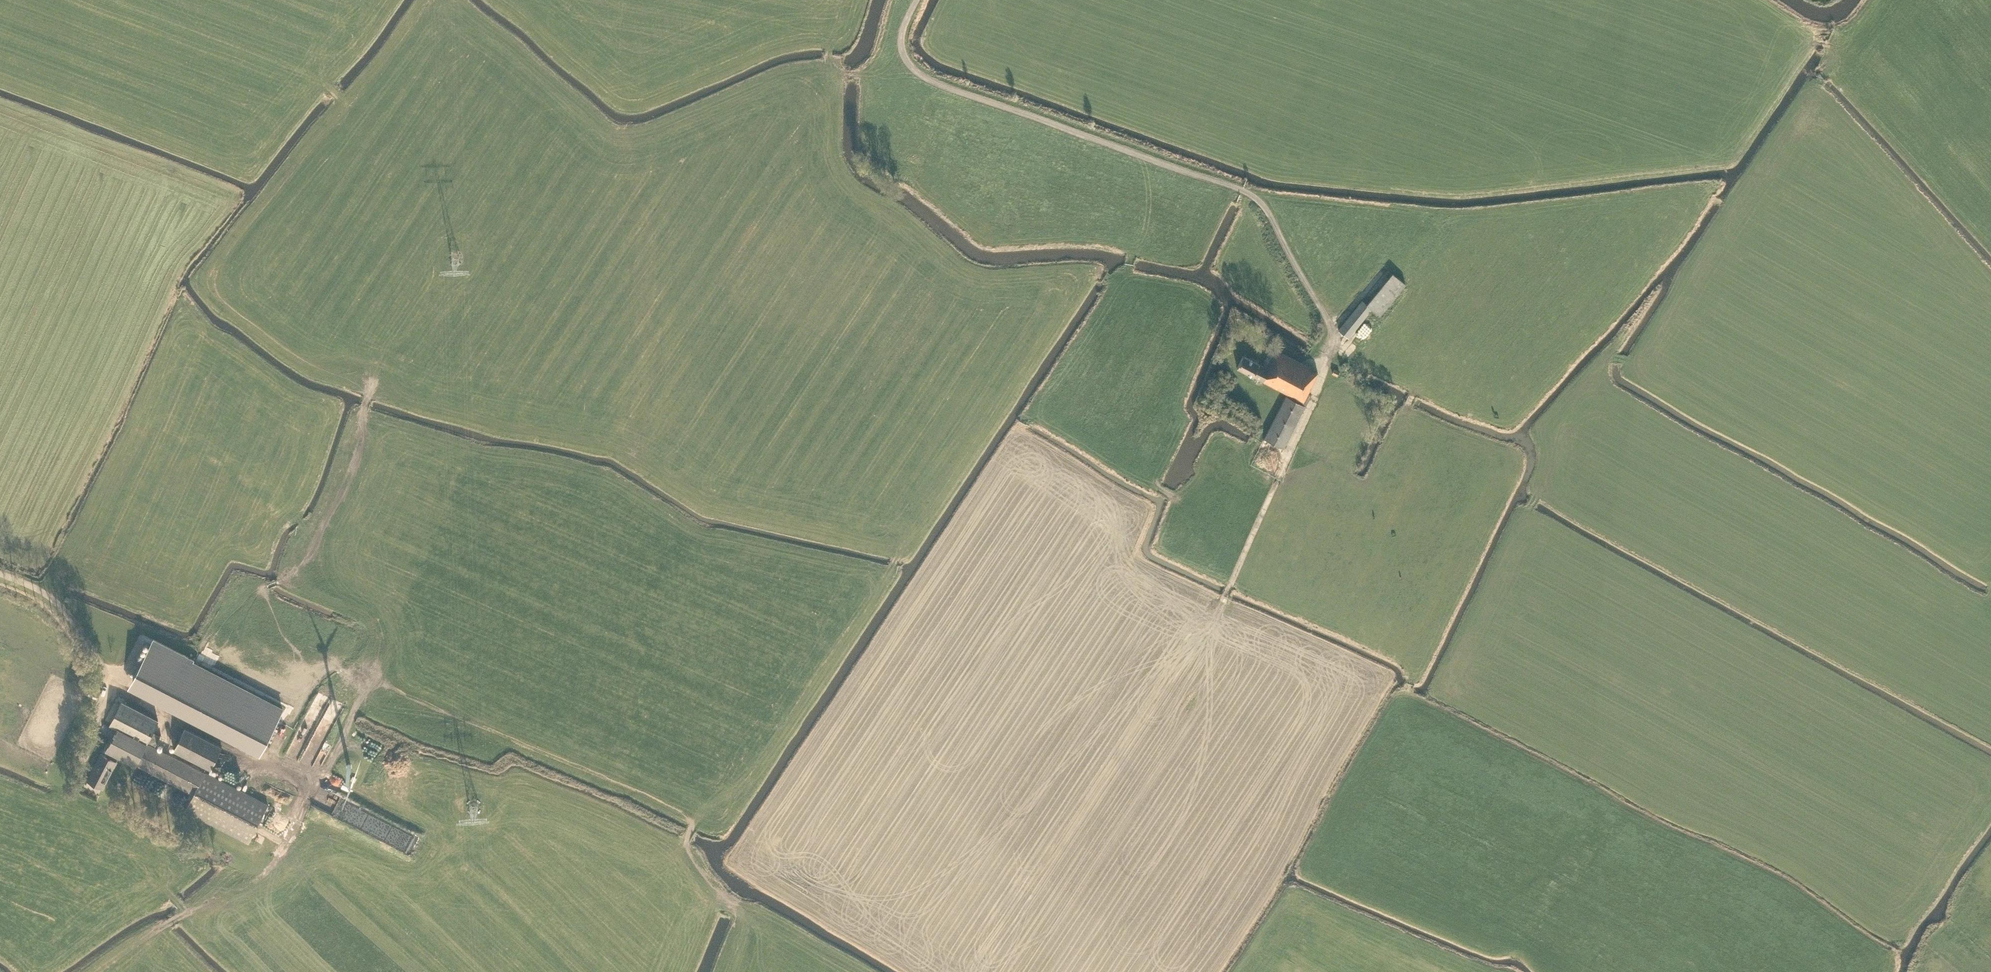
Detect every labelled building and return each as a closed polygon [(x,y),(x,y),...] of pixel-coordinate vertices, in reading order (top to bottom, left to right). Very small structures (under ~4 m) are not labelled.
[(1350,335),(1372,308),(1380,315),(1406,283),(1392,272),(1366,303),(1362,300),(1339,329),(1349,337),(1350,335)] [(1265,437),(1284,447),(1311,394),(1309,392),(1318,372),(1310,368),(1310,367),(1275,349),(1266,367),(1243,355),(1237,367),(1288,393),(1265,437)] [(193,663),(195,660),(154,639),(134,679),(264,746),(283,709),(193,663)] [(322,693),(317,702),(327,707),(332,698),(322,693)] [(103,787),(120,755),(194,793),(186,810),(249,842),(268,804),(205,771),(205,772),(155,746),(161,735),(153,731),(159,720),(122,702),(111,724),(118,728),(107,749),(109,750),(106,755),(102,753),(88,780),(103,787)] [(186,727),(174,749),(211,768),(222,746),(186,727)]
